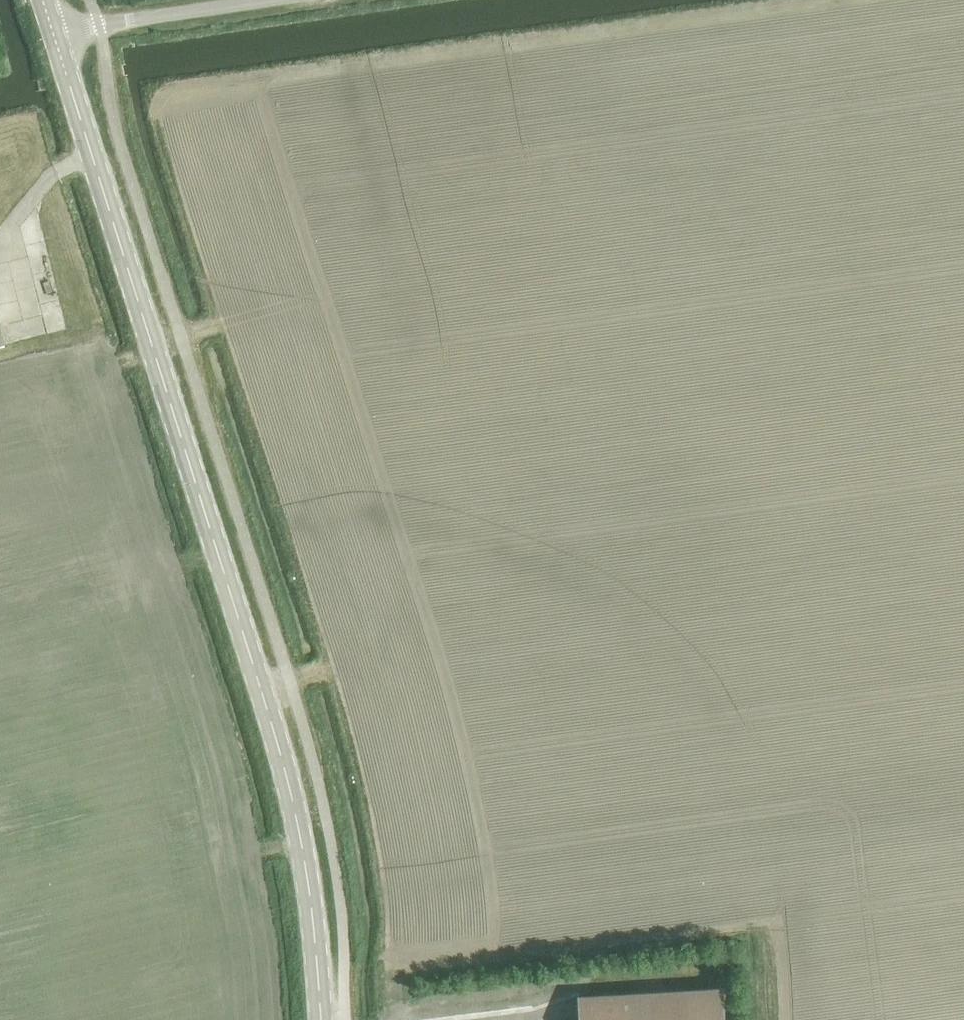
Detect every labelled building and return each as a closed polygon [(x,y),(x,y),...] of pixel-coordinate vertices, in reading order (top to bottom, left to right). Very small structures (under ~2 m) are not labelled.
[(38,255),(36,310),(57,310),(59,255),(38,255)] [(582,1019),(722,1019),(720,988),(581,996),(582,1019)]
